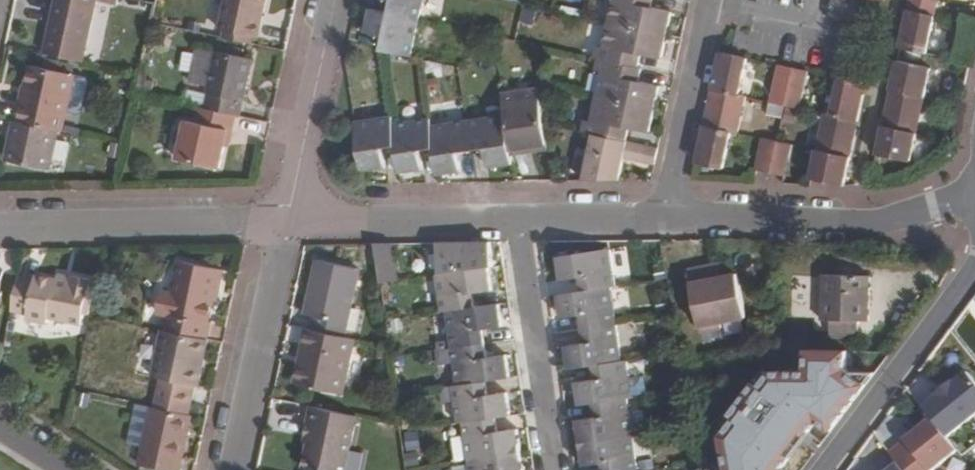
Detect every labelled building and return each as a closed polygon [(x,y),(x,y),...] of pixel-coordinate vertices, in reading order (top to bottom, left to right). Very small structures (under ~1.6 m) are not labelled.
[(47,51),(85,59),(98,0),(58,0),(47,51)] [(217,33),(255,41),(264,0),(224,0),(217,33)] [(388,12),(425,20),(433,22),(436,11),(428,9),(430,0),(391,0),(388,12)] [(607,23),(664,35),(670,11),(649,6),(650,0),(612,0),(607,23)] [(909,19),(904,18),(899,45),(926,52),(937,0),(908,0),(907,7),(912,8),(909,19)] [(388,12),(369,8),(364,31),(383,35),(381,48),(382,48),(421,57),(425,58),(428,46),(420,45),(425,20),(388,12)] [(659,58),(664,35),(607,23),(601,48),(595,46),(592,58),(595,58),(636,67),(638,54),(659,58)] [(723,50),(720,61),(716,60),(707,94),(697,148),(701,149),(698,160),(722,165),(730,127),(738,129),(745,92),(738,91),(746,55),(723,50)] [(206,85),(212,55),(198,52),(192,81),(206,85)] [(206,85),(201,110),(232,118),(238,119),(249,63),(212,55),(206,85)] [(930,65),(896,58),(875,152),(909,159),(930,65)] [(807,68),(778,62),(770,99),(799,104),(807,68)] [(22,119),(60,128),(64,129),(76,73),(34,63),(22,119)] [(829,112),(823,110),(809,171),(843,177),(863,92),(858,91),(861,80),(838,75),(829,112)] [(650,109),(592,97),(587,123),(580,121),(579,132),(590,135),(623,140),(628,118),(647,122),(650,109)] [(538,105),(500,110),(501,117),(507,158),(523,156),(523,152),(543,149),(538,105)] [(770,106),(769,116),(797,119),(798,109),(770,106)] [(232,118),(201,110),(195,110),(192,126),(183,124),(174,164),(215,172),(224,134),(227,135),(232,118)] [(390,117),(352,121),(358,170),(381,167),(379,148),(393,146),(391,125),(390,117)] [(501,117),(466,121),(470,151),(483,149),(485,168),(508,166),(507,158),(501,117)] [(60,128),(22,119),(17,118),(12,135),(17,137),(12,159),(51,167),(60,128)] [(393,146),(396,174),(419,171),(417,151),(432,150),(429,125),(428,121),(391,125),(393,146)] [(466,121),(429,125),(432,150),(435,174),(458,171),(456,152),(470,151),(466,121)] [(791,141),(762,134),(755,167),(784,173),(791,141)] [(590,135),(579,181),(614,181),(620,157),(651,164),(654,147),(623,140),(590,135)] [(493,242),(437,243),(441,274),(490,267),(495,266),(493,242)] [(392,244),(374,243),(380,283),(397,280),(392,244)] [(611,249),(557,256),(561,280),(581,277),(583,291),(611,287),(616,286),(611,249)] [(360,269),(316,259),(304,315),(313,317),(310,330),(345,337),(360,269)] [(173,292),(162,290),(158,312),(167,314),(163,330),(207,340),(211,324),(209,323),(213,302),(215,292),(218,293),(222,271),(179,260),(173,292)] [(721,264),(710,266),(713,279),(724,277),(721,264)] [(710,266),(689,270),(701,332),(723,328),(721,323),(747,318),(738,274),(724,277),(713,279),(710,266)] [(441,274),(436,275),(442,312),(447,311),(475,307),(473,293),(493,290),(490,267),(441,274)] [(70,276),(59,273),(57,279),(68,281),(70,276)] [(47,325),(49,318),(82,325),(84,314),(89,315),(96,279),(70,274),(70,276),(68,281),(57,279),(36,274),(35,280),(18,276),(11,312),(27,315),(25,320),(47,325)] [(869,322),(870,275),(821,274),(820,320),(830,321),(829,339),(860,339),(860,321),(869,322)] [(583,291),(559,294),(562,318),(582,315),(584,329),(617,324),(611,287),(583,291)] [(475,307),(447,311),(452,348),(486,343),(484,329),(504,326),(501,303),(475,307)] [(617,324),(584,329),(586,343),(566,346),(569,369),(594,365),(622,361),(617,324)] [(344,395),(355,339),(345,337),(310,330),(307,329),(303,346),(308,347),(300,385),(344,395)] [(153,378),(161,380),(155,408),(189,415),(195,387),(198,388),(208,340),(207,340),(163,330),(153,378)] [(486,343),(452,348),(457,385),(486,381),(511,378),(508,354),(488,357),(486,343)] [(308,347),(303,346),(295,384),(300,385),(308,347)] [(781,469),(790,458),(785,454),(803,431),(807,434),(817,421),(830,431),(865,384),(845,369),(846,351),(806,350),(805,368),(773,367),(773,378),(768,378),(721,440),(727,469),(782,469),(781,469)] [(622,361),(594,365),(596,380),(576,382),(579,405),(594,403),(628,398),(633,397),(632,395),(630,377),(627,360),(622,361)] [(922,409),(931,420),(945,437),(974,414),(974,384),(966,374),(953,385),(951,383),(934,396),(936,398),(922,409)] [(647,393),(644,375),(630,377),(632,395),(647,393)] [(457,385),(452,386),(457,423),(463,422),(496,418),(510,415),(508,392),(488,395),(486,381),(457,385)] [(628,398),(594,403),(597,417),(577,420),(580,443),(633,435),(628,398)] [(302,468),(310,469),(346,469),(358,416),(310,406),(306,425),(311,427),(308,443),(302,468)] [(139,465),(158,469),(181,469),(193,416),(189,415),(155,408),(151,407),(139,465)] [(496,418),(463,422),(468,460),(521,452),(518,429),(498,431),(496,418)] [(931,420),(904,442),(926,469),(933,469),(956,452),(945,437),(931,420)] [(311,427),(306,425),(303,442),(308,443),(311,427)] [(406,433),(407,451),(423,450),(422,432),(406,433)] [(580,443),(583,466),(603,463),(604,469),(639,469),(633,435),(580,443)] [(888,454),(896,464),(901,469),(926,469),(904,442),(888,454)] [(468,460),(469,469),(524,469),(521,452),(468,460)]
